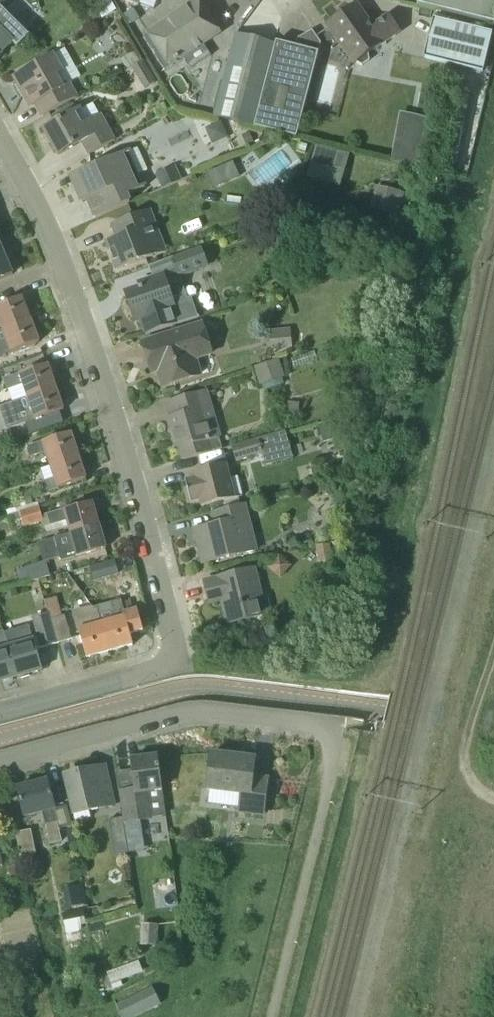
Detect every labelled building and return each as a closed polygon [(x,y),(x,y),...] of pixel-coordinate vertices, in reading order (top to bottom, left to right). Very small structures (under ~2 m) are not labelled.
[(2,56),(1,55),(13,43),(20,50),(57,11),(46,0),(34,0),(28,6),(35,12),(21,26),(0,5),(0,59),(2,56)] [(93,3),(102,19),(117,10),(111,0),(99,0),(93,3)] [(419,1),(493,19),(493,0),(420,0),(419,1)] [(149,34),(170,66),(219,34),(198,2),(149,34)] [(356,6),(328,26),(355,64),(356,63),(362,67),(370,61),(369,54),(399,32),(389,17),(372,29),(356,6)] [(493,33),(434,18),(424,58),(484,73),(493,33)] [(255,127),(297,138),(321,43),(313,31),(298,39),(296,47),(277,42),(255,127)] [(275,44),(236,34),(214,117),(253,127),(275,44)] [(128,70),(131,68),(141,63),(135,52),(122,59),(128,70)] [(44,116),(77,97),(69,83),(62,87),(55,75),(62,71),(53,55),(15,77),(31,105),(36,103),(44,116)] [(141,63),(131,68),(143,89),(158,82),(145,61),(141,63)] [(45,129),(59,155),(83,142),(90,155),(115,141),(101,116),(89,123),(81,109),(45,129)] [(255,143),(251,132),(242,135),(247,146),(255,143)] [(393,162),(419,167),(424,142),(397,137),(393,162)] [(235,166),(242,176),(248,172),(259,188),(300,160),(287,141),(261,160),(255,151),(235,166)] [(343,174),(349,152),(324,146),(315,144),(310,165),(343,174)] [(130,152),(129,151),(71,177),(83,203),(88,200),(96,218),(130,203),(127,196),(145,188),(139,174),(148,170),(139,148),(130,152)] [(175,166),(156,174),(163,189),(182,180),(175,166)] [(207,174),(212,185),(218,182),(213,171),(207,174)] [(399,215),(405,192),(377,186),(372,210),(399,215)] [(107,242),(118,269),(154,256),(148,240),(159,236),(149,211),(113,224),(118,238),(107,242)] [(202,248),(174,258),(181,277),(209,267),(202,248)] [(13,275),(3,252),(0,253),(0,280),(13,275)] [(174,304),(171,296),(163,275),(140,283),(142,287),(126,293),(136,322),(142,319),(148,334),(201,317),(200,316),(198,316),(192,297),(174,304)] [(22,297),(0,305),(0,323),(3,330),(31,320),(22,297)] [(31,320),(3,330),(7,343),(0,346),(0,357),(11,353),(39,342),(31,320)] [(210,354),(212,353),(202,324),(143,343),(153,372),(159,370),(165,386),(200,375),(193,352),(208,347),(210,354)] [(291,329),(273,330),(275,349),(293,348),(291,329)] [(260,386),(286,377),(280,359),(255,367),(260,386)] [(27,398),(56,388),(48,365),(4,380),(7,390),(23,385),(27,398)] [(28,423),(35,421),(63,411),(56,388),(27,398),(0,407),(9,430),(28,423)] [(206,391),(167,403),(171,418),(168,418),(177,447),(180,446),(184,460),(223,449),(219,437),(211,440),(204,417),(213,414),(206,391)] [(300,414),(300,402),(289,402),(288,413),(300,414)] [(320,424),(325,443),(339,439),(335,420),(320,424)] [(267,466),(294,459),(287,432),(233,445),(236,461),(264,454),(267,466)] [(50,466),(79,456),(71,433),(27,448),(30,458),(46,453),(50,466)] [(44,493),(58,489),(86,479),(79,456),(50,466),(54,479),(41,483),(44,493)] [(202,506),(223,501),(236,498),(230,478),(227,463),(194,471),(195,478),(186,481),(191,502),(200,499),(202,506)] [(31,492),(19,496),(22,507),(34,504),(31,492)] [(71,534),(99,526),(93,502),(48,515),(51,525),(67,520),(71,534)] [(256,550),(244,504),(241,505),(225,509),(214,511),(217,524),(195,530),(204,563),(256,550)] [(40,507),(20,513),(24,527),(44,521),(40,507)] [(62,562),(77,557),(106,549),(99,526),(71,534),(55,539),(62,562)] [(329,544),(316,547),(319,560),(332,558),(329,544)] [(50,576),(46,561),(26,567),(31,582),(50,576)] [(93,578),(101,576),(113,573),(110,561),(90,566),(93,578)] [(268,588),(259,590),(254,569),(217,578),(218,579),(204,582),(208,596),(221,593),(229,624),(266,615),(274,613),(268,588)] [(45,600),(49,613),(51,619),(63,616),(57,597),(45,600)] [(98,606),(110,651),(133,645),(130,634),(143,630),(137,609),(125,612),(121,599),(98,606)] [(79,629),(87,657),(110,651),(98,606),(93,607),(92,606),(72,611),(77,629),(79,629)] [(16,678),(20,676),(21,678),(29,676),(29,674),(42,670),(36,650),(58,644),(57,642),(51,619),(49,613),(32,617),(38,638),(7,646),(16,678)] [(57,642),(70,639),(63,616),(51,619),(57,642)] [(4,681),(4,683),(13,680),(12,678),(16,678),(7,646),(4,633),(0,634),(0,682),(4,681)] [(253,777),(255,759),(212,754),(208,792),(240,796),(238,814),(263,817),(266,795),(251,793),(253,777)] [(163,792),(158,757),(131,760),(132,770),(116,772),(121,808),(125,833),(142,831),(140,822),(154,820),(150,794),(163,792)] [(106,766),(65,776),(74,815),(115,805),(106,766)] [(17,788),(25,818),(38,815),(40,821),(46,820),(48,825),(46,825),(49,838),(50,844),(62,841),(57,822),(58,822),(55,810),(56,810),(48,780),(17,788)] [(121,808),(112,809),(116,834),(125,833),(121,808)] [(36,854),(31,829),(16,833),(21,857),(36,854)] [(12,881),(26,877),(23,865),(8,869),(12,881)] [(63,914),(64,922),(66,929),(79,926),(87,924),(85,917),(83,910),(63,914)] [(157,946),(158,925),(141,924),(140,945),(157,946)] [(110,983),(144,974),(140,960),(106,969),(110,983)] [(117,1006),(122,1016),(136,1016),(161,1004),(153,988),(117,1006)]
